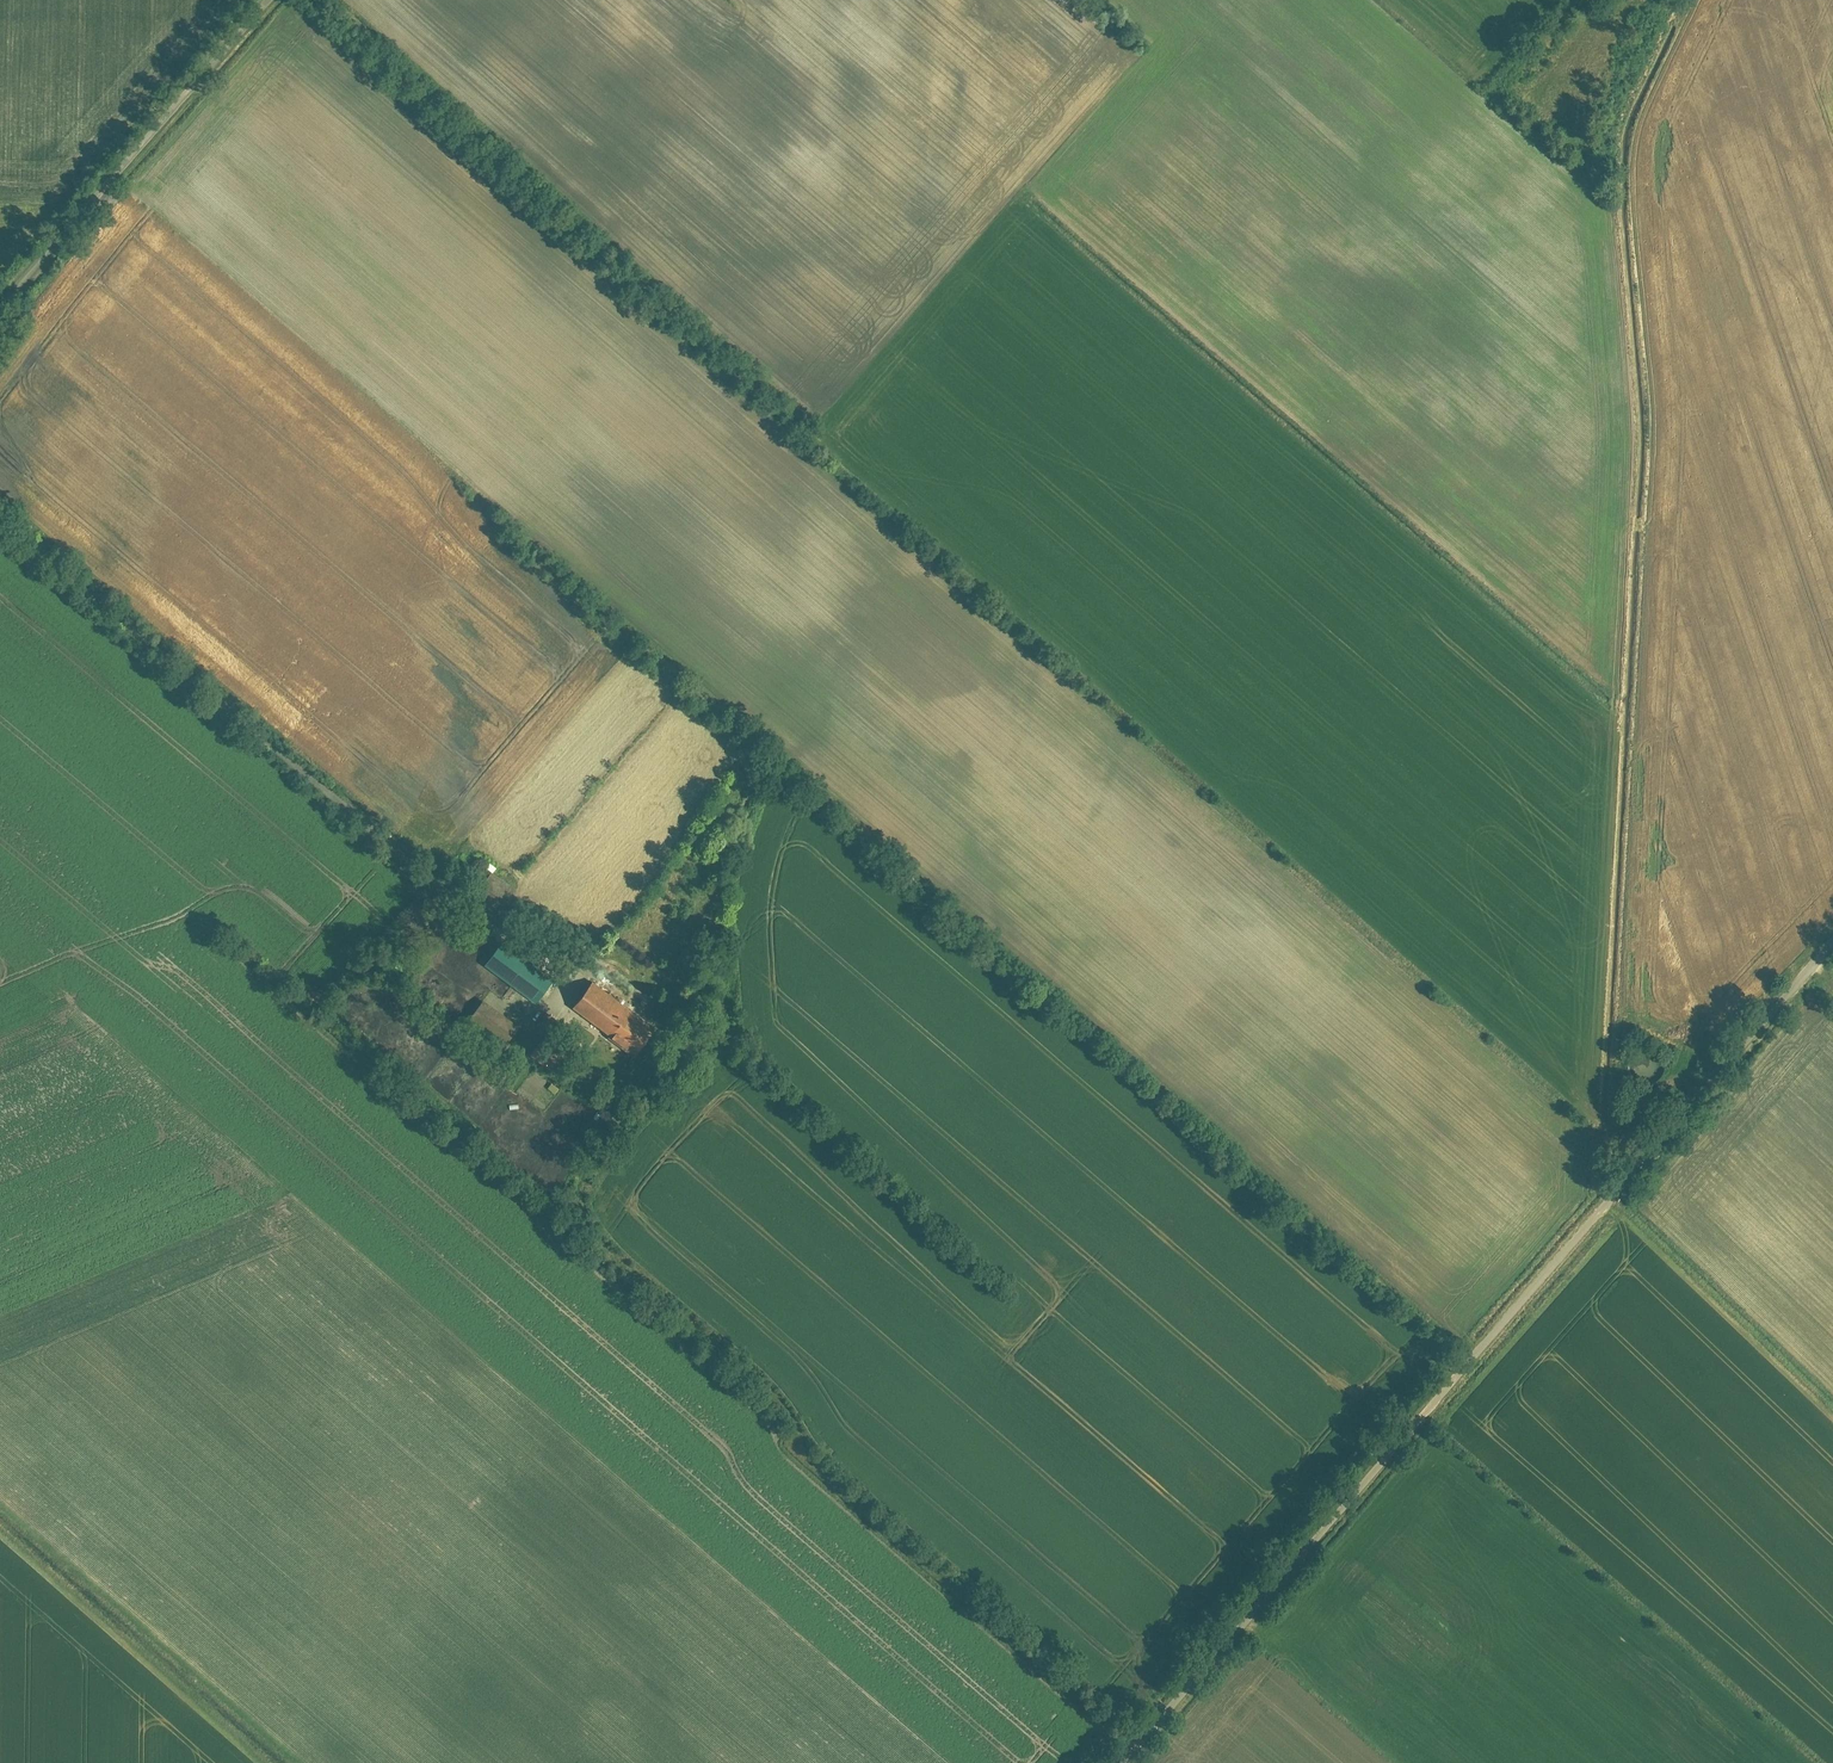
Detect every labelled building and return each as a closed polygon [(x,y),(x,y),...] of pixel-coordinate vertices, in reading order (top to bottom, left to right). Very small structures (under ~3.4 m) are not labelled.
[(554,976),(503,938),(485,961),(537,1000),(554,976)] [(659,1025),(595,979),(575,1006),(612,1033),(609,1037),(636,1056),(659,1025)] [(520,1021),(484,995),(465,1020),(502,1047),(520,1021)] [(575,1058),(543,1035),(530,1052),(562,1075),(575,1058)]
